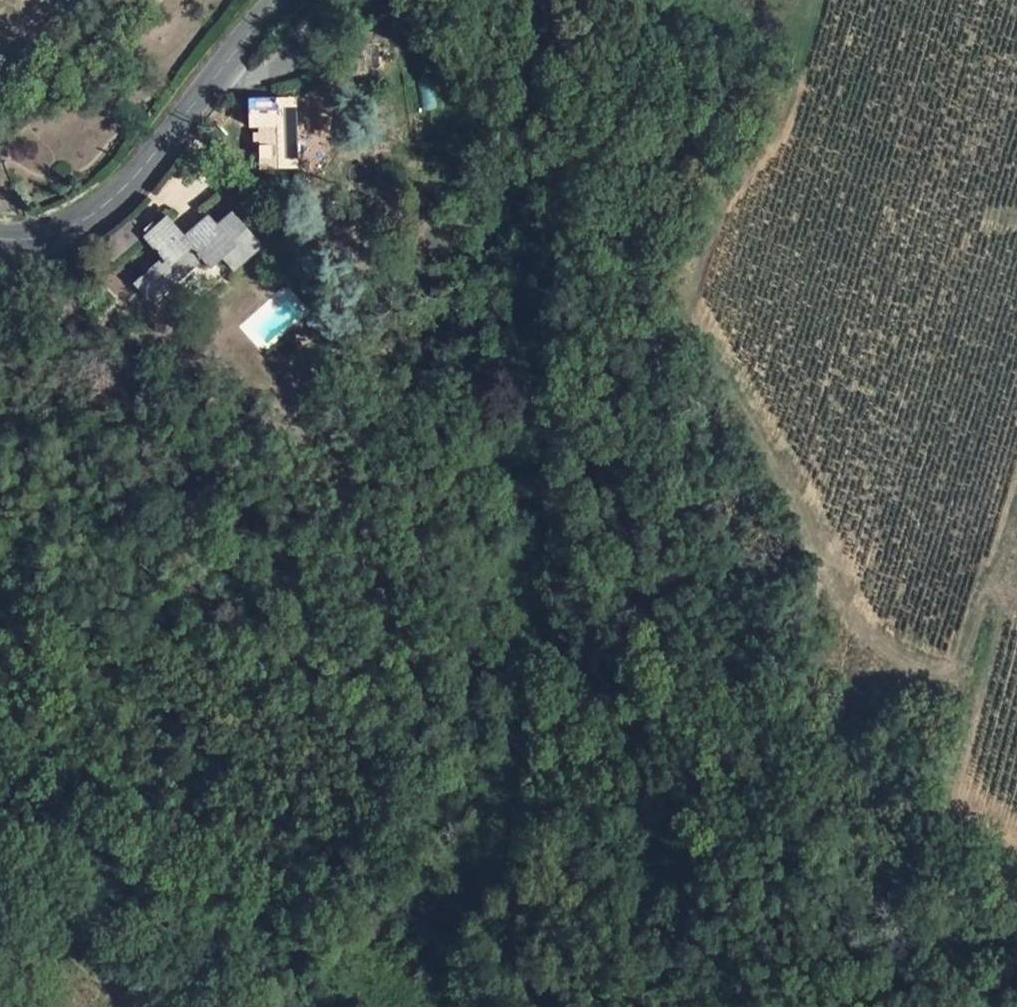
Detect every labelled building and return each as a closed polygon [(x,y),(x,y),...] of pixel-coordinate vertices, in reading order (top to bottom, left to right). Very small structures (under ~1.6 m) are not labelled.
[(272,78),(234,78),(234,111),(246,111),(245,146),(272,147),(272,78)] [(206,241),(220,255),(250,224),(217,195),(205,208),(196,200),(177,221),(154,201),(135,223),(149,236),(125,263),(145,281),(186,239),(197,250),(206,241)]
